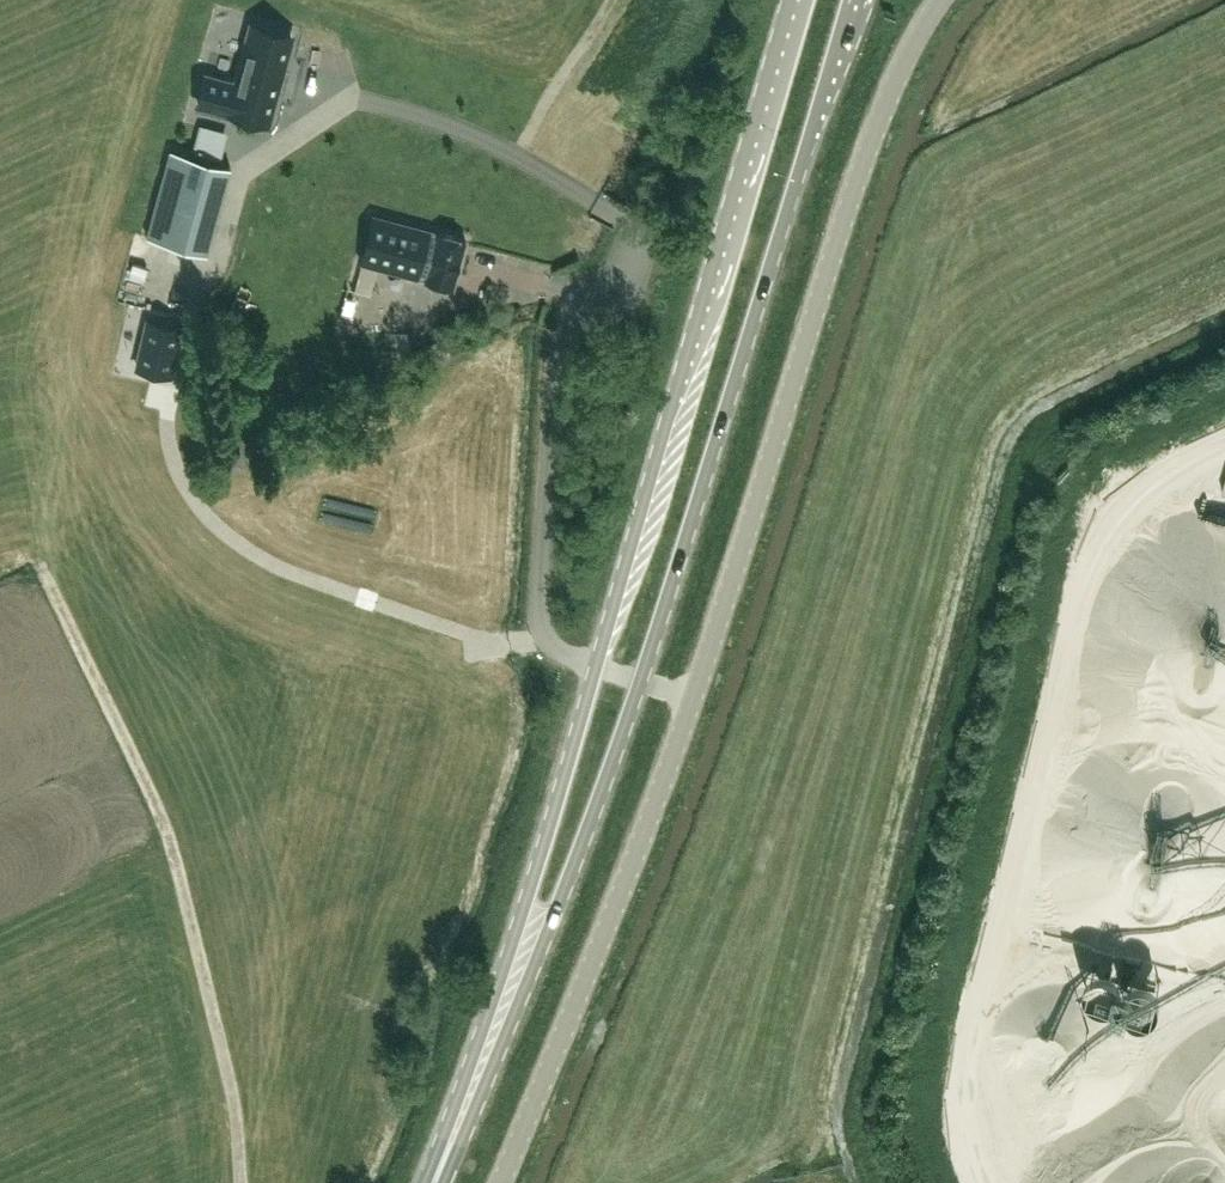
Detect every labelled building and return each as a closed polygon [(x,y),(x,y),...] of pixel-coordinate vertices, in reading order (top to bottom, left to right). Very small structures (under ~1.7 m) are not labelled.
[(206,75),(199,101),(267,120),(276,87),(282,89),(288,68),(282,66),(290,34),(252,23),(245,49),(251,51),(241,84),(206,75)] [(199,131),(195,150),(222,157),(227,138),(199,131)] [(169,148),(146,236),(207,252),(230,165),(169,148)] [(360,261),(425,278),(425,280),(452,287),(465,238),(438,231),(437,232),(373,215),(360,261)] [(180,323),(145,315),(133,365),(168,373),(180,323)] [(228,488),(214,494),(220,508),(234,502),(228,488)]
